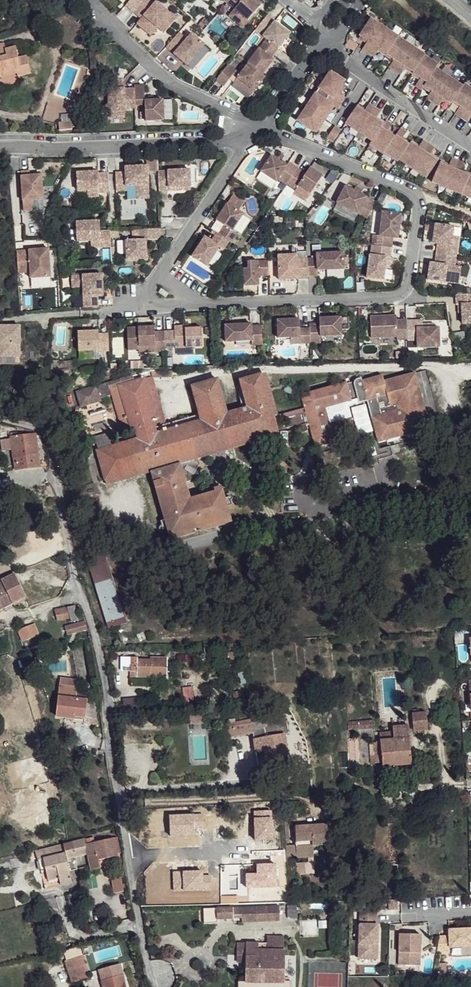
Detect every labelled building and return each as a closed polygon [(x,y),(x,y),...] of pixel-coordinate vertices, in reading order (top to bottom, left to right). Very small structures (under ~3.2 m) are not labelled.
[(133,11),(143,0),(129,0),(125,4),(133,11)] [(133,11),(141,17),(136,23),(147,32),(154,24),(157,26),(160,23),(166,28),(175,19),(155,1),(154,3),(150,0),(143,0),(133,11)] [(227,2),(235,8),(229,15),(242,26),(260,6),(253,0),(229,0),(227,2)] [(267,15),(254,30),(277,48),(289,34),(274,22),(275,21),(267,15)] [(371,19),(359,38),(366,43),(362,49),(374,57),(378,51),(393,61),(389,67),(401,74),(405,69),(412,73),(411,74),(418,79),(414,85),(420,89),(422,86),(430,91),(426,98),(438,105),(441,99),(449,104),(451,102),(458,107),(454,113),(466,121),(470,115),(470,89),(464,84),(462,86),(435,68),(438,65),(424,56),(424,55),(371,19)] [(160,23),(157,26),(163,32),(166,28),(160,23)] [(154,24),(147,32),(149,34),(157,26),(154,24)] [(179,32),(166,47),(187,65),(205,45),(192,34),(187,39),(179,32)] [(265,39),(247,63),(248,64),(262,75),(273,60),(271,57),(277,48),(265,39)] [(17,74),(18,77),(32,74),(27,56),(18,58),(16,47),(4,49),(5,55),(0,56),(0,78),(17,74)] [(227,64),(216,80),(224,86),(235,70),(227,64)] [(255,92),(266,77),(262,75),(248,64),(238,78),(255,92)] [(331,71),(297,120),(316,133),(319,128),(317,126),(328,109),(331,111),(334,106),(338,109),(346,97),(337,91),(345,81),(331,71)] [(134,104),(134,87),(124,88),(124,78),(113,78),(113,87),(110,87),(108,89),(109,103),(104,108),(111,115),(112,114),(125,114),(125,108),(135,107),(134,104)] [(163,100),(144,101),(144,84),(134,84),(134,87),(134,104),(145,104),(145,121),(163,120),(163,100)] [(345,123),(372,141),(384,122),(377,117),(381,111),(369,103),(365,109),(358,104),(345,123)] [(372,141),(369,144),(383,154),(384,152),(397,161),(399,159),(426,177),(438,158),(431,153),(435,147),(423,140),(419,146),(412,141),(410,142),(403,137),(407,131),(401,127),(396,135),(388,129),(392,124),(386,120),(384,122),(372,141)] [(295,172),(271,156),(260,172),(276,182),(278,179),(286,185),(295,172)] [(432,181),(470,198),(470,174),(462,170),(465,163),(452,158),(449,164),(441,161),(432,181)] [(126,172),(116,172),(117,191),(127,190),(126,186),(137,186),(138,191),(149,191),(148,166),(126,167),(126,172)] [(297,168),(295,172),(286,185),(295,190),(298,186),(311,194),(322,176),(310,168),(306,174),(297,168)] [(189,169),(158,171),(159,191),(190,189),(189,169)] [(29,170),(20,171),(25,211),(33,209),(32,199),(44,198),(41,174),(29,175),(29,170)] [(98,171),(77,172),(77,189),(87,189),(88,196),(99,196),(99,192),(109,192),(108,172),(98,173),(98,171)] [(345,186),(336,203),(358,214),(367,219),(376,202),(345,186)] [(225,226),(220,235),(230,241),(232,242),(238,234),(233,230),(243,214),(239,211),(245,202),(233,195),(216,220),(225,226)] [(372,235),(371,245),(391,247),(392,237),(397,238),(400,214),(381,212),(379,236),(372,235)] [(100,221),(76,222),(77,241),(100,240),(100,247),(111,246),(111,230),(100,231),(100,221)] [(435,224),(433,242),(438,243),(436,253),(455,255),(457,246),(458,236),(452,235),(454,226),(435,224)] [(161,228),(141,229),(141,239),(127,240),(127,259),(147,258),(146,239),(158,239),(161,236),(161,228)] [(205,237),(192,256),(207,266),(220,247),(224,250),(230,241),(220,235),(217,233),(212,241),(205,237)] [(369,255),(367,278),(383,280),(385,266),(389,266),(391,247),(371,245),(370,255),(369,255)] [(50,249),(19,251),(21,273),(32,272),(32,278),(52,277),(50,249)] [(317,258),(307,258),(308,275),(319,275),(318,269),(344,269),(344,252),(317,254),(317,258)] [(455,255),(436,253),(435,263),(430,262),(428,279),(459,283),(461,266),(454,266),(455,255)] [(308,275),(307,258),(297,258),(297,254),(278,255),(279,279),(308,278),(308,275)] [(268,261),(248,261),(248,268),(243,268),(244,286),(259,285),(258,276),(269,276),(268,261)] [(102,274),(72,276),(73,288),(83,287),(84,307),(98,307),(98,296),(100,296),(100,289),(103,289),(102,274)] [(161,288),(158,292),(165,297),(168,293),(161,288)] [(456,294),(456,304),(461,304),(462,323),(470,323),(470,293),(456,294)] [(396,316),(369,317),(370,339),(396,337),(397,341),(407,340),(406,320),(396,321),(396,316)] [(311,343),(321,343),(321,336),(342,335),(342,330),(349,329),(349,317),(342,317),(320,318),(320,323),(310,323),(310,328),(311,343)] [(300,319),(278,320),(279,338),(291,337),(300,337),(300,343),(311,343),(310,328),(300,328),(300,319)] [(421,320),(406,320),(407,340),(417,340),(417,347),(439,346),(438,326),(433,327),(422,327),(422,323),(421,320)] [(19,323),(0,323),(0,356),(19,356),(19,323)] [(252,324),(226,325),(227,341),(253,340),(253,345),(263,344),(263,325),(253,325),(252,324)] [(174,330),(164,331),(165,346),(175,346),(175,347),(202,346),(201,327),(185,328),(185,325),(174,325),(174,330)] [(154,326),(127,328),(128,350),(139,349),(139,346),(155,346),(155,351),(165,351),(165,346),(164,331),(154,331),(154,326)] [(98,331),(78,332),(79,351),(99,350),(99,351),(109,351),(108,333),(98,334),(98,331)] [(253,340),(227,341),(227,349),(253,348),(253,345),(253,340)] [(387,375),(367,380),(366,378),(359,380),(358,380),(358,381),(358,382),(364,402),(372,400),(384,441),(435,426),(419,371),(389,380),(387,375)] [(273,417),(262,375),(241,381),(248,409),(228,414),(218,379),(192,386),(200,414),(155,427),(153,420),(158,419),(146,378),(134,381),(129,383),(120,385),(131,427),(136,426),(139,439),(97,451),(105,483),(151,471),(200,457),(275,437),(272,424),(270,418),(273,417)] [(134,381),(133,376),(100,385),(101,389),(106,388),(108,397),(118,394),(115,385),(129,381),(129,383),(134,381)] [(274,423),(307,414),(310,428),(316,449),(362,436),(352,401),(356,400),(351,381),(306,394),(310,407),(273,417),(270,418),(272,424),(274,423)] [(101,389),(100,385),(61,394),(66,412),(104,402),(101,389)] [(309,427),(310,428),(307,414),(288,420),(290,427),(296,425),(297,430),(303,428),(304,434),(310,432),(309,427)] [(18,436),(13,436),(15,459),(38,458),(36,435),(18,436)] [(164,518),(170,539),(226,524),(217,495),(191,502),(186,486),(190,486),(201,468),(200,460),(200,457),(151,471),(164,518)] [(232,522),(223,489),(216,491),(217,495),(226,524),(232,522)] [(103,555),(86,559),(107,629),(125,624),(103,555)] [(25,598),(16,577),(3,583),(12,604),(25,598)] [(3,583),(0,584),(0,604),(2,609),(12,604),(3,583)] [(77,611),(77,606),(54,611),(55,621),(76,618),(74,611),(77,611)] [(85,622),(62,628),(64,635),(88,630),(85,622)] [(30,625),(14,632),(20,644),(36,637),(30,625)] [(138,658),(122,657),(120,671),(131,671),(132,669),(137,670),(138,660),(138,658)] [(167,658),(151,658),(151,660),(138,660),(137,670),(137,678),(165,679),(167,658)] [(76,681),(59,679),(58,687),(75,689),(76,681)] [(75,689),(58,687),(57,697),(74,699),(75,694),(75,689)] [(263,691),(249,691),(250,703),(264,702),(263,691)] [(74,699),(57,697),(55,717),(73,720),(73,716),(84,718),(86,701),(74,699)] [(257,710),(251,710),(250,723),(222,729),(225,741),(253,735),(252,730),(266,727),(265,713),(257,710)] [(416,714),(411,715),(413,730),(428,729),(426,712),(416,714)] [(206,714),(191,714),(192,724),(207,724),(206,714)] [(380,721),(348,723),(348,731),(376,729),(376,727),(380,726),(380,721)] [(289,735),(287,724),(266,727),(252,730),(253,735),(260,774),(290,768),(284,736),(289,735)] [(412,765),(410,727),(393,729),(393,734),(394,742),(380,743),(371,747),(371,764),(383,764),(383,767),(412,765)] [(393,734),(381,735),(380,743),(394,742),(393,734)] [(358,755),(357,740),(349,741),(351,769),(358,769),(357,755),(358,755)] [(327,827),(294,829),(295,841),(311,841),(312,847),(327,847),(327,827)] [(93,838),(85,840),(88,853),(85,854),(89,866),(90,870),(99,868),(97,860),(115,856),(115,853),(112,839),(94,843),(93,838)] [(85,840),(62,845),(64,854),(65,858),(85,854),(88,853),(85,840)] [(312,847),(296,848),(296,859),(312,859),(312,847)] [(64,854),(37,860),(40,872),(45,870),(48,880),(57,878),(59,885),(71,883),(68,872),(65,858),(64,854)] [(85,854),(65,858),(68,872),(80,869),(89,866),(85,854)] [(115,856),(97,860),(99,868),(117,864),(115,856)] [(48,880),(45,870),(40,872),(44,889),(59,885),(57,878),(48,880)] [(288,905),(265,906),(265,921),(288,920),(288,905)] [(255,906),(240,907),(240,921),(255,921),(255,906)] [(265,906),(255,906),(255,921),(265,921),(265,906)] [(233,908),(216,909),(216,920),(234,919),(233,908)] [(216,909),(202,910),(202,925),(216,925),(216,920),(216,909)] [(376,924),(376,911),(361,910),(360,923),(360,936),(359,957),(368,957),(368,950),(377,950),(378,924),(376,924)] [(317,919),(298,919),(298,938),(317,938),(317,919)] [(448,930),(448,936),(438,936),(435,951),(449,951),(449,947),(470,947),(470,929),(448,930)] [(419,964),(420,933),(399,932),(398,963),(419,964)] [(239,943),(238,964),(246,964),(245,982),(258,983),(258,976),(273,976),(273,984),(286,984),(287,951),(285,951),(285,937),(268,937),(268,944),(239,943)] [(82,957),(64,963),(66,969),(71,985),(89,980),(82,957)] [(102,986),(125,986),(119,965),(98,972),(102,986)]
